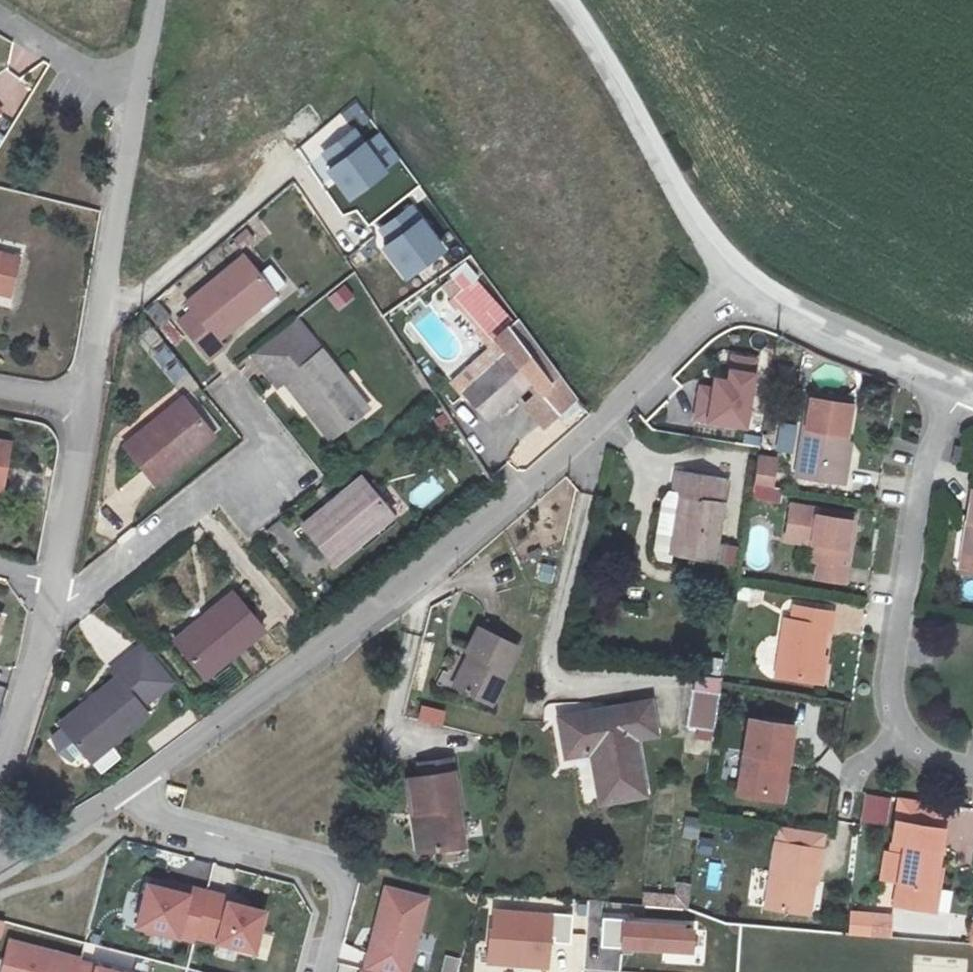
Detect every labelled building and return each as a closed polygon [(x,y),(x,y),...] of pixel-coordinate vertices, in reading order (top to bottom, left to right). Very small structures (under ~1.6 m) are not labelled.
[(379,136),(366,146),(355,131),(323,154),(334,168),(329,172),(351,200),(387,173),(385,170),(398,160),(379,136)] [(412,207),(380,231),(390,244),(384,249),(408,280),(446,251),(412,207)] [(14,284),(19,244),(0,241),(0,282),(14,284)] [(223,337),(247,318),(241,311),(271,288),(247,255),(191,297),(197,305),(183,317),(212,354),(227,342),(223,337)] [(512,321),(474,280),(455,297),(493,338),(512,321)] [(345,284),(328,297),(338,311),(355,297),(345,284)] [(277,295),(271,288),(241,311),(247,318),(277,295)] [(334,436),(365,412),(350,393),(358,386),(303,311),(256,349),(282,383),(289,378),(334,436)] [(527,383),(508,358),(465,393),(484,418),(527,383)] [(758,374),(728,369),(727,379),(714,377),(712,387),(697,383),(692,422),(747,432),(758,374)] [(350,393),(365,412),(373,405),(358,386),(350,393)] [(856,403),(813,394),(799,472),(843,480),(856,403)] [(154,478),(194,447),(189,440),(209,425),(186,396),(126,444),(154,478)] [(189,440),(194,447),(214,431),(209,425),(189,440)] [(777,487),(779,456),(757,454),(753,500),(782,502),(783,487),(777,487)] [(727,477),(673,467),(669,491),(681,493),(672,549),(671,554),(715,561),(727,477)] [(421,510),(444,491),(432,477),(409,496),(421,510)] [(333,563),(372,531),(367,525),(387,509),(362,478),(304,525),(333,563)] [(672,549),(681,493),(669,491),(664,490),(654,546),(672,549)] [(857,518),(788,505),(782,543),(808,547),(806,563),(820,567),(819,578),(846,583),(857,518)] [(367,525),(372,531),(391,515),(387,509),(367,525)] [(972,518),(967,517),(959,569),(972,571),(972,510),(972,518)] [(736,565),(736,546),(721,546),(721,565),(736,565)] [(177,639),(202,669),(222,653),(227,659),(265,629),(236,592),(177,639)] [(836,614),(797,607),(794,622),(787,621),(778,676),(817,684),(826,629),(834,630),(836,614)] [(513,642),(472,620),(459,644),(467,648),(449,680),(484,698),(513,642)] [(62,719),(85,749),(105,733),(110,740),(147,711),(141,704),(156,692),(171,680),(142,644),(127,656),(112,667),(118,674),(62,719)] [(207,675),(227,659),(222,653),(202,669),(207,675)] [(682,728),(714,733),(720,694),(689,689),(682,728)] [(648,697),(558,712),(564,751),(587,747),(596,799),(640,792),(632,737),(654,733),(648,697)] [(445,713),(422,707),(419,721),(442,727),(445,713)] [(736,790),(767,797),(775,755),(787,757),(793,723),(749,715),(736,790)] [(105,733),(85,749),(91,755),(110,740),(105,733)] [(418,771),(452,766),(450,749),(416,754),(418,771)] [(779,799),(787,757),(775,755),(767,797),(779,799)] [(461,844),(452,766),(418,771),(398,773),(403,811),(418,809),(424,849),(461,844)] [(899,798),(895,823),(942,830),(945,805),(899,798)] [(958,808),(952,844),(972,847),(972,811),(958,808)] [(685,818),(683,837),(697,839),(699,819),(685,818)] [(903,853),(899,884),(907,885),(904,906),(937,911),(940,887),(935,887),(942,830),(895,823),(892,844),(904,846),(903,853)] [(777,825),(774,844),(814,851),(817,832),(777,825)] [(761,908),(796,914),(803,879),(811,881),(816,851),(814,851),(774,844),(773,844),(761,908)] [(878,882),(899,884),(903,853),(881,850),(878,882)] [(706,857),(703,881),(716,883),(720,859),(706,857)] [(805,916),(811,881),(803,879),(796,914),(805,916)] [(676,883),(676,892),(649,894),(650,907),(690,905),(689,882),(676,883)] [(384,884),(360,969),(374,971),(410,971),(430,896),(384,884)] [(256,953),(265,913),(227,904),(229,896),(194,887),(192,895),(148,885),(137,928),(182,939),(183,936),(256,953)] [(554,914),(492,908),(486,964),(548,971),(554,914)] [(893,913),(850,910),(847,936),(890,940),(893,913)] [(695,927),(621,921),(621,950),(692,956),(695,927)] [(2,971),(111,971),(97,968),(98,963),(10,941),(2,971)] [(442,971),(456,971),(460,958),(446,955),(442,971)]
